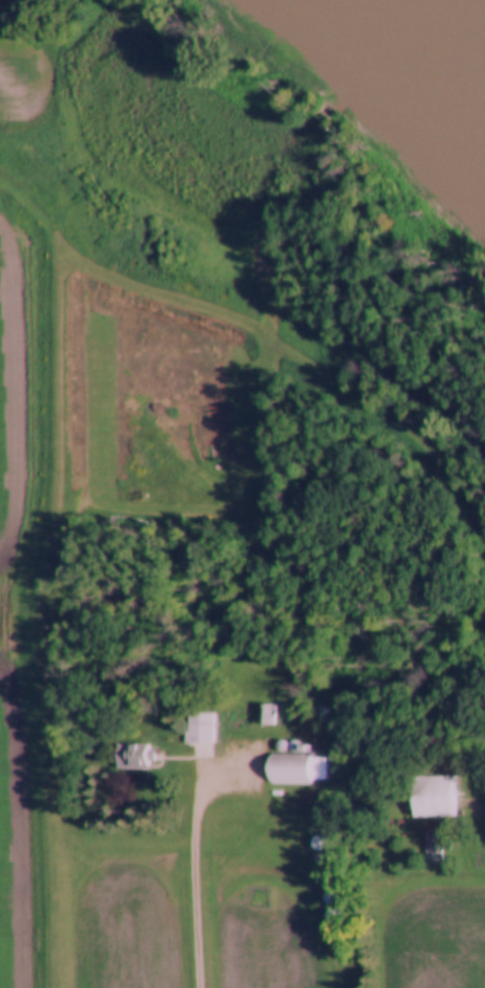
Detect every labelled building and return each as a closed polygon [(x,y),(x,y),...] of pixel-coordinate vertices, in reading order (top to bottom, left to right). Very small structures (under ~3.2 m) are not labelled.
[(197,711),(187,711),(187,728),(206,728),(206,703),(197,703),(197,711)] [(275,726),(275,705),(257,705),(257,726),(275,726)] [(312,784),(312,744),(288,744),(288,754),(266,754),(266,784),(312,784)] [(116,770),(150,770),(150,745),(116,745),(116,770)] [(455,818),(455,776),(410,776),(410,818),(455,818)] [(425,862),(442,862),(442,851),(452,851),(452,830),(425,830),(425,862)]
